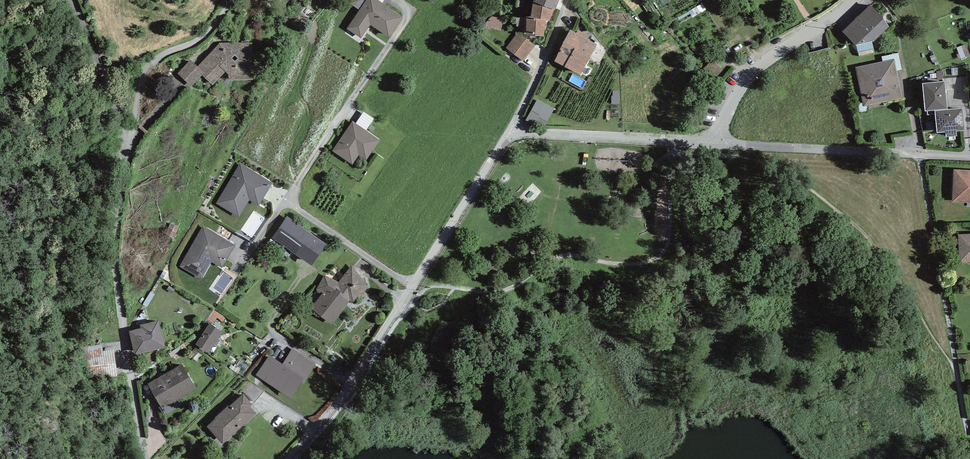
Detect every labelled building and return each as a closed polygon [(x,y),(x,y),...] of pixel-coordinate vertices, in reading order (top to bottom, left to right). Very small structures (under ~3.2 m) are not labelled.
[(347,28),(361,38),(370,23),(389,36),(403,15),(380,0),(366,0),(347,28)] [(537,0),(533,0),(531,13),(550,19),(556,6),(537,0)] [(892,28),(872,7),(847,31),(859,44),(876,42),(892,28)] [(531,13),(527,15),(526,34),(544,33),(545,19),(531,13)] [(598,44),(570,29),(555,58),(582,75),(598,44)] [(518,34),(506,47),(523,62),(535,44),(518,34)] [(253,78),(253,40),(219,42),(198,67),(204,72),(202,74),(213,84),(226,71),(229,72),(229,80),(253,78)] [(190,59),(177,73),(190,86),(202,74),(204,72),(198,67),(190,59)] [(896,61),(860,68),(867,106),(904,99),(896,61)] [(945,80),(923,82),(925,109),(935,109),(948,108),(945,80)] [(530,124),(548,130),(556,108),(537,102),(530,124)] [(948,108),(935,109),(937,131),(947,130),(947,135),(958,134),(956,129),(966,129),(964,106),(956,107),(948,108)] [(352,120),(331,150),(353,164),(360,154),(366,158),(381,139),(352,120)] [(240,161),(215,202),(238,217),(249,199),(258,205),(273,181),(240,161)] [(954,203),(969,203),(969,172),(955,171),(954,203)] [(286,215),(273,238),(312,266),(326,243),(286,215)] [(202,223),(179,266),(202,279),(211,261),(222,267),(237,243),(202,223)] [(311,308),(332,323),(351,299),(354,301),(369,285),(352,265),(338,282),(325,275),(317,288),(323,291),(311,308)] [(165,345),(158,319),(139,323),(140,327),(131,330),(135,352),(165,345)] [(210,321),(196,343),(208,352),(223,330),(210,321)] [(270,353),(256,375),(291,398),(301,380),(304,382),(317,364),(292,349),(283,363),(270,353)] [(182,363),(148,382),(162,408),(198,388),(182,363)] [(242,392),(207,425),(223,442),(257,411),(249,403),(252,401),(242,392)]
